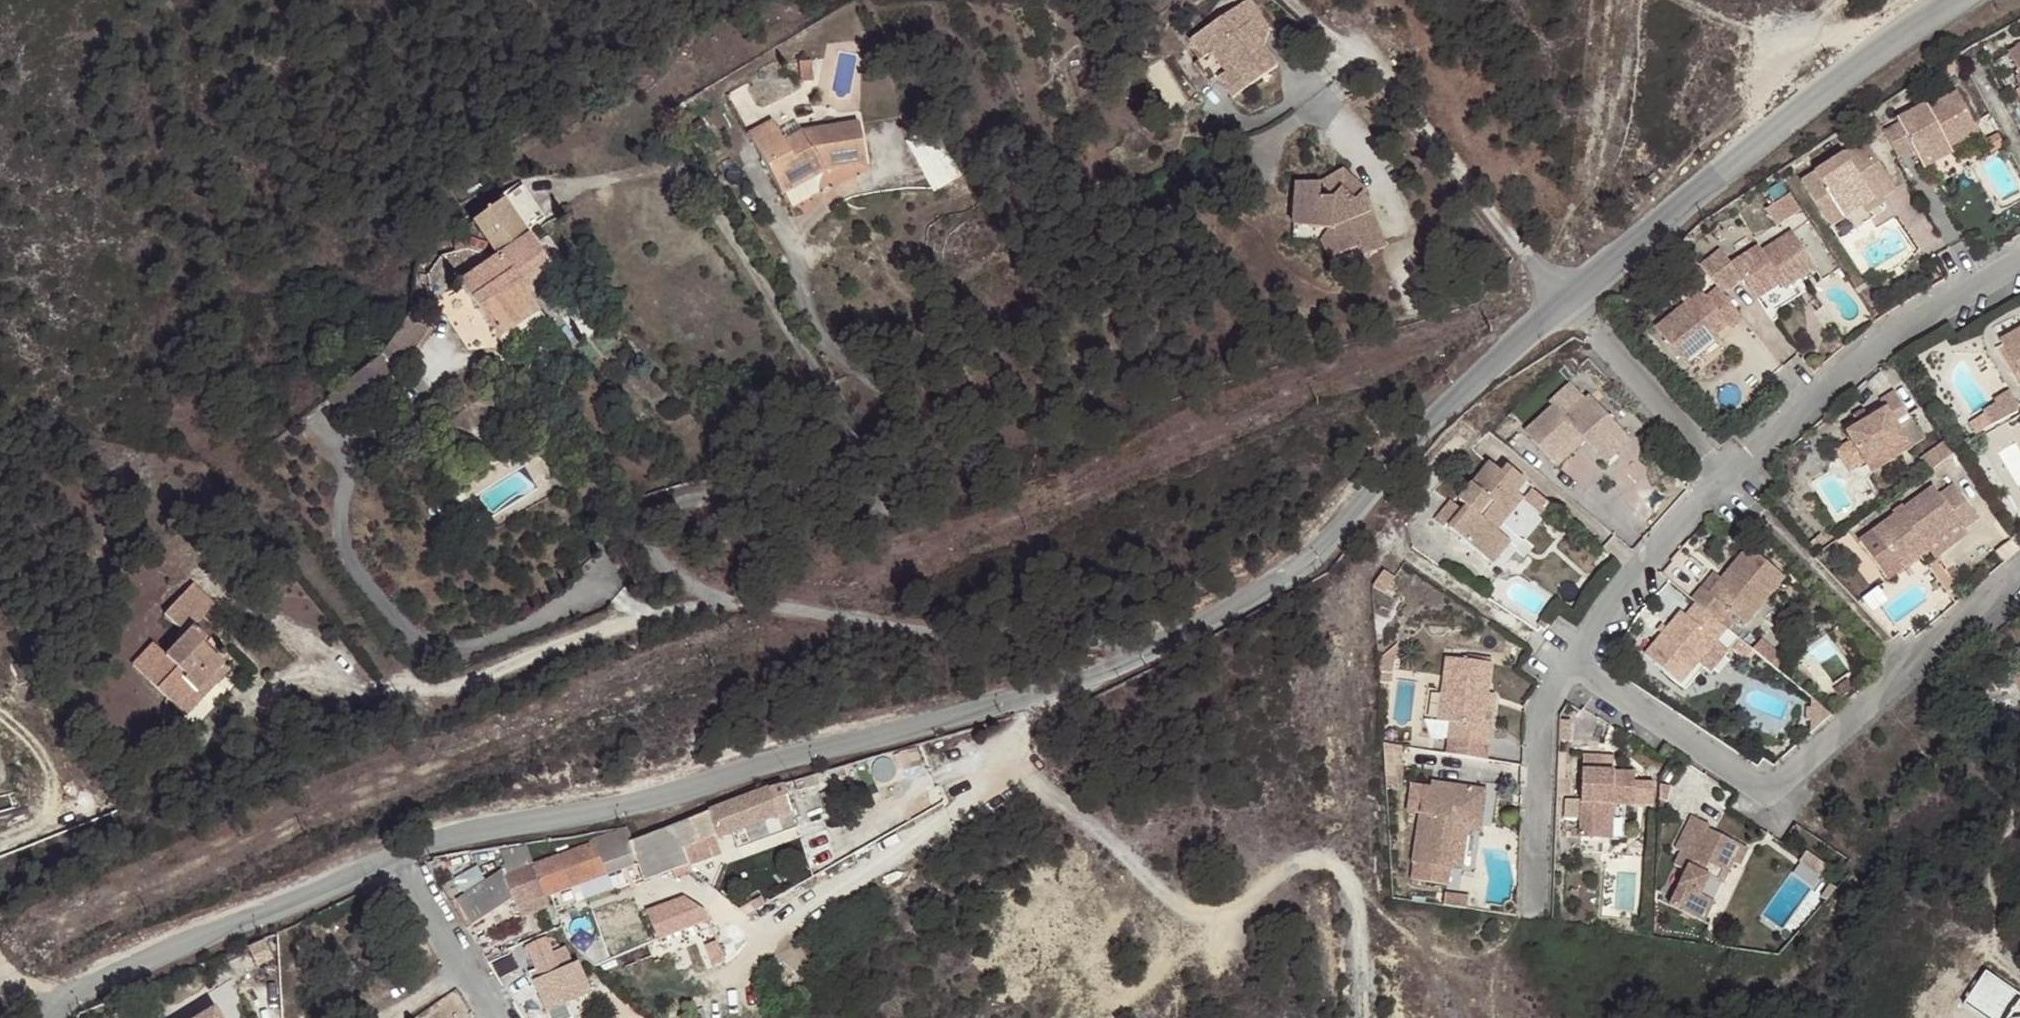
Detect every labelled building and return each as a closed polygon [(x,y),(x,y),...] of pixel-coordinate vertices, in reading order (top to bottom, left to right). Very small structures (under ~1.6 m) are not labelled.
[(1199,4),(1246,57),(1235,19),(1219,0),(1204,0),(1199,4)] [(1199,4),(1158,40),(1188,75),(1195,69),(1213,89),(1207,95),(1221,111),(1262,74),(1246,57),(1199,4)] [(2000,68),(2012,93),(2008,96),(2019,120),(2019,59),(2000,68)] [(1188,75),(1181,81),(1199,102),(1207,95),(1213,89),(1195,69),(1188,75)] [(1889,140),(1875,148),(1891,176),(1907,168),(1912,177),(1938,163),(1939,167),(1943,165),(1971,150),(1949,111),(1923,126),(1892,144),(1889,140)] [(1886,134),(1889,140),(1892,144),(1923,126),(1918,117),(1886,134)] [(781,192),(822,167),(865,160),(857,119),(800,129),(783,140),(771,119),(746,133),(781,192)] [(937,189),(965,177),(942,126),(914,139),(937,189)] [(1992,151),(1979,159),(1985,170),(1998,163),(1992,151)] [(1871,212),(1882,205),(1852,156),(1794,192),(1822,240),(1836,232),(1854,222),(1871,212)] [(1938,163),(1912,177),(1917,186),(1945,172),(1943,165),(1939,167),(1938,163)] [(1318,189),(1318,203),(1331,203),(1338,195),(1355,203),(1359,194),(1363,190),(1338,171),(1318,189)] [(1318,189),(1294,189),(1294,231),(1329,232),(1343,256),(1361,246),(1366,256),(1387,244),(1359,194),(1355,203),(1338,195),(1331,203),(1318,203),(1318,189)] [(508,198),(479,218),(502,255),(453,286),(458,294),(467,287),(483,314),(495,333),(535,308),(520,282),(533,274),(549,263),(533,237),(508,198)] [(1792,224),(1780,205),(1757,220),(1770,239),(1792,224)] [(1860,231),(1876,221),(1871,212),(1854,222),(1860,231)] [(1844,245),(1836,232),(1822,240),(1830,253),(1844,245)] [(1712,267),(1693,281),(1712,303),(1717,308),(1735,295),(1748,308),(1775,286),(1780,290),(1804,271),(1780,241),(1758,260),(1752,258),(1725,281),(1712,267)] [(583,276),(579,252),(547,272),(558,291),(565,287),(576,304),(588,295),(579,278),(583,276)] [(520,282),(535,308),(549,299),(533,274),(520,282)] [(471,322),(483,314),(467,287),(458,294),(456,296),(471,322)] [(429,326),(437,325),(431,299),(424,300),(429,326)] [(1705,345),(1718,333),(1724,338),(1734,329),(1717,308),(1712,303),(1699,313),(1692,304),(1649,346),(1679,378),(1694,365),(1689,360),(1690,359),(1705,345)] [(1999,373),(2018,362),(2019,365),(2019,330),(1985,351),(1999,373)] [(378,352),(384,356),(393,341),(386,338),(378,352)] [(379,365),(325,401),(337,417),(380,388),(382,391),(401,373),(398,368),(409,350),(393,341),(384,356),(379,365)] [(1694,365),(1710,351),(1705,345),(1690,359),(1689,360),(1694,365)] [(1999,373),(2016,402),(2019,400),(2019,365),(2018,362),(1999,373)] [(1518,442),(1545,470),(1569,445),(1576,453),(1596,473),(1622,448),(1577,403),(1573,407),(1557,391),(1537,412),(1542,418),(1518,442)] [(1987,418),(1974,425),(1983,441),(2013,422),(2001,403),(1984,414),(1987,418)] [(1904,438),(1884,407),(1868,418),(1874,425),(1840,446),(1862,479),(1898,456),(1891,447),(1904,438)] [(2019,453),(2019,435),(2012,440),(2019,453)] [(1569,445),(1545,470),(1552,476),(1576,453),(1569,445)] [(1935,451),(1908,468),(1918,482),(1943,464),(1935,451)] [(1473,535),(1512,490),(1494,473),(1490,475),(1480,467),(1441,512),(1451,523),(1436,540),(1474,575),(1495,554),(1484,542),(1473,535)] [(1521,497),(1512,490),(1473,535),(1484,542),(1521,497)] [(1910,554),(1918,562),(1953,538),(1957,543),(1968,534),(1945,498),(1933,505),(1927,496),(1850,548),(1871,579),(1910,554)] [(2016,525),(2019,523),(2019,498),(2006,507),(2016,525)] [(1920,567),(1918,562),(1910,554),(1871,579),(1880,591),(1920,567)] [(1693,596),(1680,612),(1684,615),(1706,634),(1717,624),(1733,636),(1774,590),(1740,560),(1704,604),(1693,596)] [(1361,591),(1371,601),(1383,585),(1371,576),(1361,591)] [(196,613),(207,622),(223,603),(200,582),(172,615),(185,626),(196,613)] [(1713,640),(1706,634),(1684,615),(1674,627),(1668,623),(1630,666),(1666,696),(1684,674),(1702,652),(1713,640)] [(196,616),(184,630),(195,640),(207,626),(196,616)] [(119,661),(156,706),(176,690),(179,695),(208,670),(198,657),(190,663),(184,656),(196,646),(185,632),(155,657),(142,642),(119,661)] [(1684,674),(1696,684),(1714,663),(1702,652),(1684,674)] [(1363,669),(1364,681),(1375,681),(1374,653),(1363,669)] [(2011,665),(2019,679),(2019,659),(2011,665)] [(2011,665),(2001,671),(2010,688),(2019,681),(2019,679),(2011,665)] [(1430,668),(1425,701),(1421,732),(1407,730),(1415,745),(1473,755),(1476,736),(1466,734),(1470,704),(1475,676),(1430,668)] [(156,706),(165,716),(213,676),(208,670),(179,695),(176,690),(156,706)] [(1364,681),(1364,692),(1375,691),(1375,681),(1364,681)] [(1466,734),(1476,736),(1481,707),(1470,704),(1466,734)] [(1592,753),(1591,767),(1623,769),(1624,755),(1592,753)] [(1563,848),(1591,851),(1594,817),(1606,819),(1624,819),(1626,784),(1591,784),(1590,770),(1565,769),(1563,848)] [(800,829),(782,785),(765,791),(710,812),(636,842),(632,831),(594,845),(595,850),(534,872),(508,881),(507,876),(460,903),(436,913),(445,933),(463,923),(469,935),(519,911),(607,877),(604,865),(633,854),(644,884),(689,869),(683,851),(709,840),(721,837),(722,840),(733,836),(738,850),(800,829)] [(1431,803),(1433,794),(1413,791),(1411,800),(1431,803)] [(1471,801),(1433,794),(1431,803),(1411,800),(1404,799),(1393,868),(1395,868),(1433,876),(1442,831),(1465,834),(1471,801)] [(1594,817),(1591,851),(1603,851),(1606,819),(1594,817)] [(1732,856),(1681,827),(1662,861),(1680,872),(1657,916),(1691,936),(1703,917),(1689,908),(1698,891),(1709,897),(1732,856)] [(1463,845),(1465,834),(1442,831),(1433,876),(1445,878),(1451,844),(1463,845)] [(1810,851),(1801,863),(1818,874),(1826,861),(1810,851)] [(507,876),(508,881),(534,872),(528,855),(502,860),(507,876)] [(487,865),(455,882),(462,897),(495,880),(487,865)] [(1430,890),(1433,876),(1395,868),(1393,883),(1430,890)] [(656,935),(698,913),(693,908),(685,897),(648,917),(656,935)] [(1451,901),(1429,898),(1426,910),(1449,913),(1451,901)] [(550,954),(544,940),(523,947),(536,982),(528,985),(540,1016),(586,998),(575,967),(573,967),(557,973),(550,954)] [(272,962),(264,943),(249,949),(256,968),(272,962)] [(550,954),(557,973),(573,967),(566,948),(550,954)]
